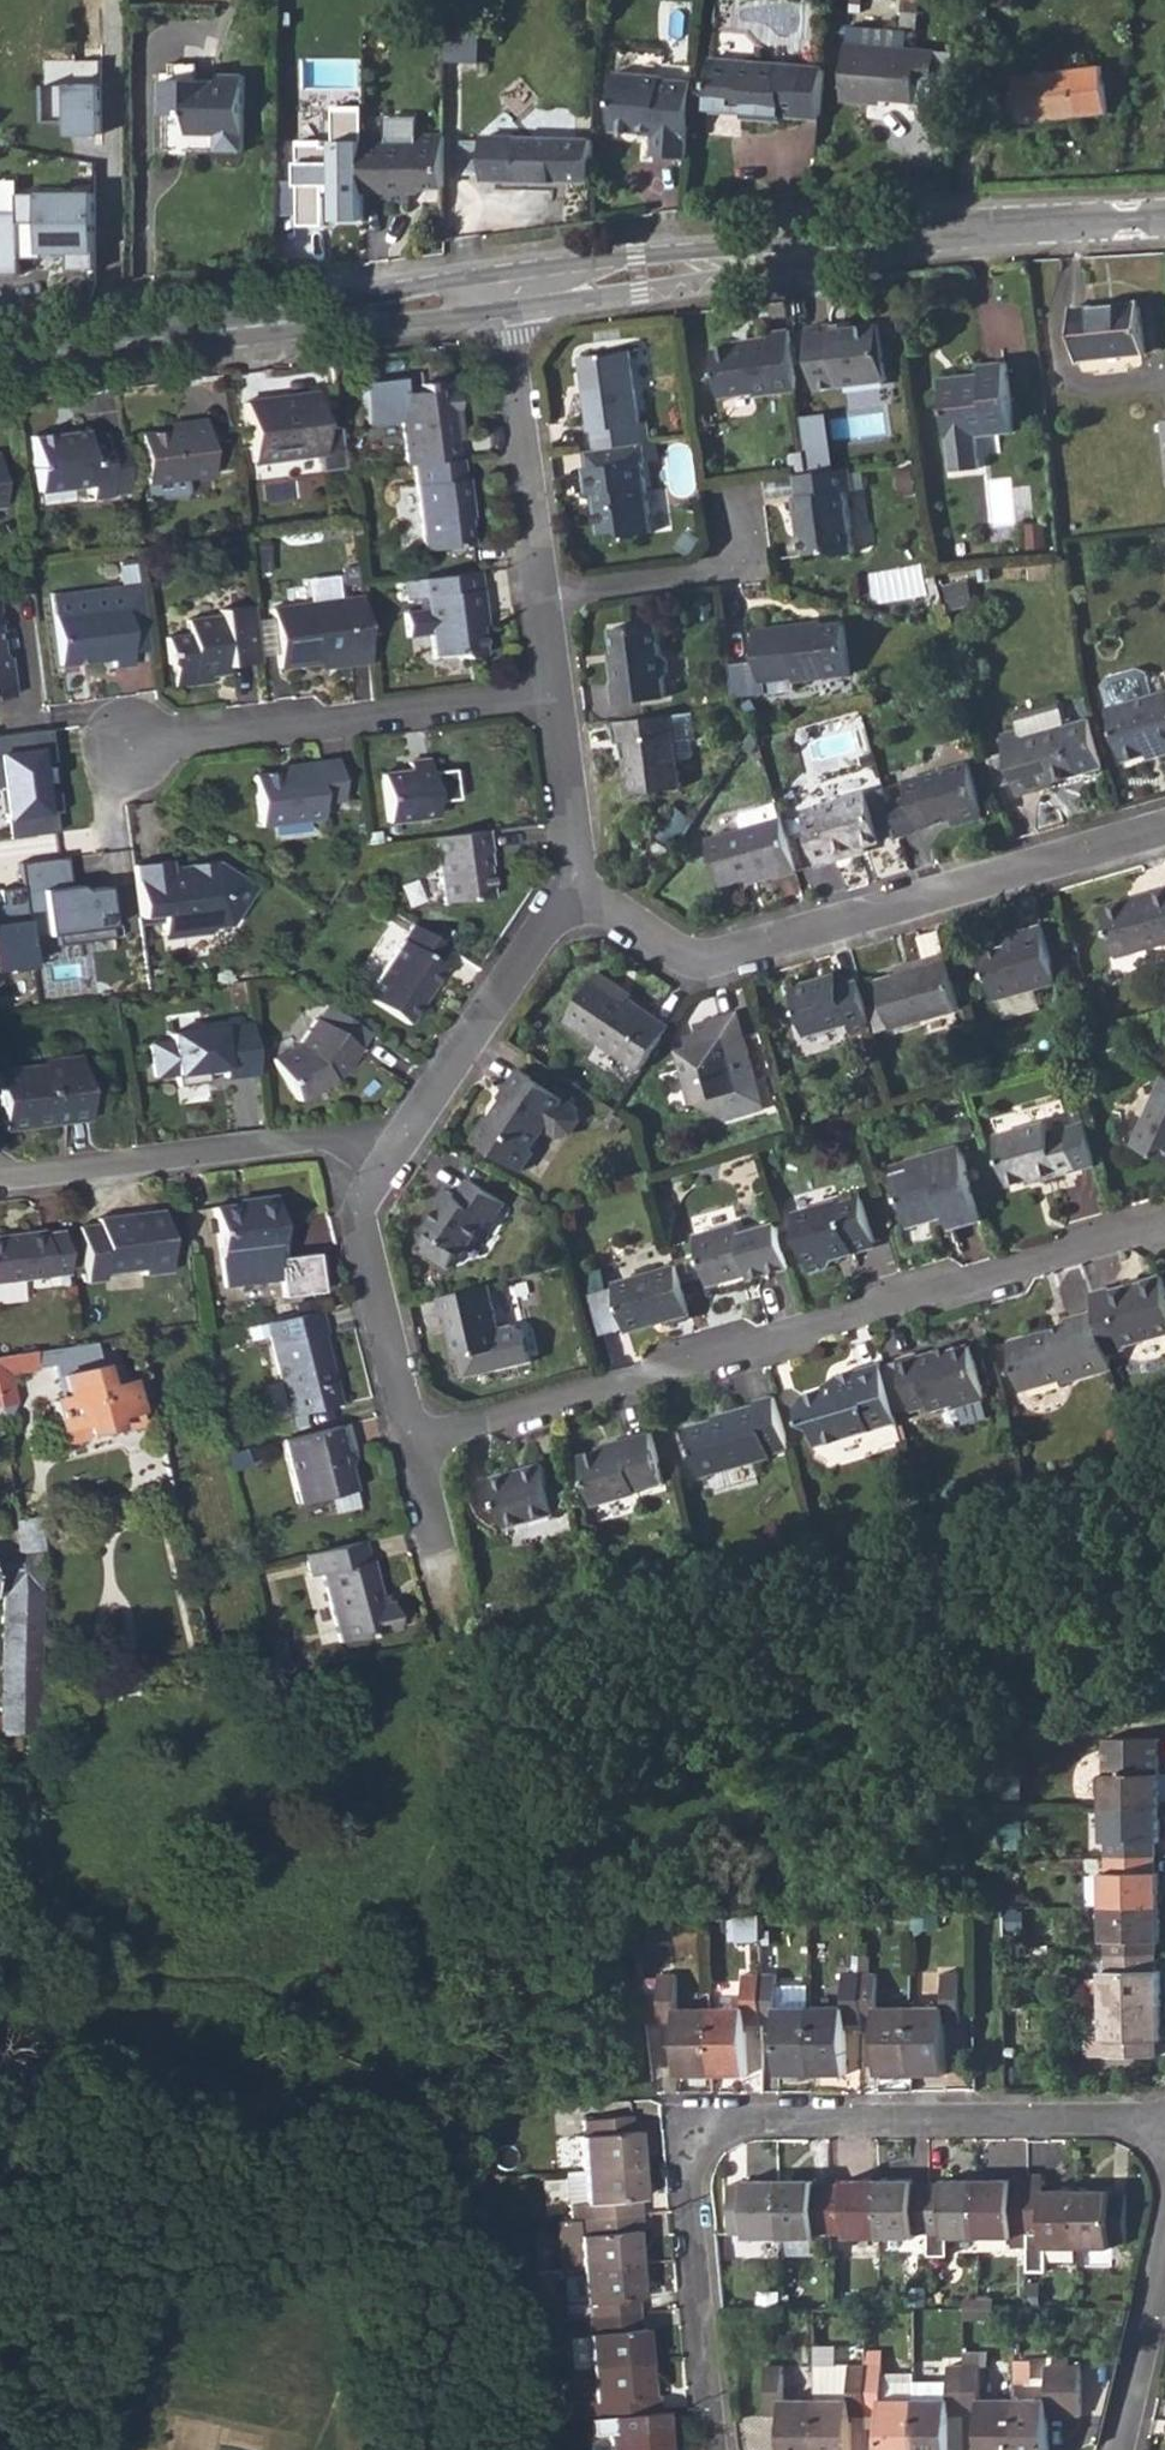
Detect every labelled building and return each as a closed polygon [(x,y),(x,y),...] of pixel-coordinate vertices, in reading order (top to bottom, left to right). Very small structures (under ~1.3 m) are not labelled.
[(450,57),(480,58),(481,27),(451,26),(450,57)] [(863,100),(915,103),(916,89),(919,49),(844,42),(839,102),(862,105),(863,100)] [(933,90),(936,50),(919,49),(916,89),(933,90)] [(617,68),(693,74),(693,67),(674,66),(675,56),(619,51),(617,68)] [(802,65),(709,59),(705,113),(731,115),(731,110),(739,111),(738,119),(779,122),(780,117),(801,119),(801,117),(819,119),(823,68),(805,67),(802,65)] [(1016,78),(1022,123),(1107,113),(1101,67),(1016,78)] [(686,163),(693,82),(663,80),(663,77),(615,73),(610,135),(641,137),(641,134),(653,136),(651,160),(686,163)] [(215,80),(162,79),(161,113),(186,113),(186,131),(241,133),(242,74),(215,74),(215,80)] [(103,84),(47,84),(47,121),(73,121),(73,134),(103,134),(103,84)] [(334,218),(365,218),(365,194),(365,138),(365,106),(336,105),(336,139),(299,138),(299,226),(325,226),(325,191),(334,191),(334,218)] [(481,179),(590,182),(593,137),(535,136),(536,121),(518,119),(517,126),(509,125),(508,134),(482,133),(481,138),(462,137),(461,175),(481,176),(481,179)] [(419,145),(390,145),(390,138),(365,138),(365,194),(389,195),(389,203),(412,203),(413,195),(423,195),(423,190),(446,190),(446,136),(419,136),(419,145)] [(17,194),(17,212),(0,213),(0,276),(19,275),(19,224),(41,224),(41,252),(66,252),(67,270),(94,270),(94,193),(17,194)] [(1072,307),(1077,360),(1146,352),(1140,305),(1118,308),(1118,303),(1072,307)] [(814,391),(886,382),(879,325),(835,330),(834,321),(805,325),(814,391)] [(718,395),(753,390),(753,393),(798,388),(791,327),(769,330),(769,335),(745,338),(746,343),(712,347),(718,395)] [(578,354),(588,430),(591,431),(593,447),(594,446),(648,439),(646,418),(638,419),(629,347),(578,354)] [(977,433),(1016,429),(1008,361),(984,363),(984,372),(943,376),(950,436),(953,470),(981,467),(977,433)] [(454,438),(450,405),(442,406),(440,390),(438,377),(414,380),(416,389),(392,391),(400,462),(406,461),(450,456),(448,438),(454,438)] [(450,405),(449,388),(440,390),(442,406),(450,405)] [(311,391),(238,400),(246,460),(319,451),(311,391)] [(210,471),(202,416),(177,419),(178,427),(166,428),(165,426),(164,426),(135,430),(142,479),(144,492),(150,497),(180,493),(184,487),(183,474),(210,471)] [(34,489),(85,482),(87,496),(106,494),(105,486),(125,483),(119,433),(99,436),(99,434),(81,436),(80,427),(63,430),(64,434),(50,435),(49,431),(27,434),(34,489)] [(655,438),(648,439),(650,458),(658,457),(655,438)] [(650,530),(642,460),(650,458),(648,439),(594,446),(593,447),(584,448),(587,466),(583,467),(585,492),(597,491),(598,503),(594,503),(598,533),(618,531),(623,534),(650,530)] [(468,539),(461,476),(456,477),(454,455),(450,456),(406,461),(416,546),(468,539)] [(798,516),(803,551),(834,547),(837,551),(853,549),(845,486),(853,485),(849,464),(809,469),(792,472),(795,491),(790,492),(793,517),(798,516)] [(261,530),(242,532),(245,554),(264,552),(261,530)] [(417,593),(427,653),(450,649),(455,654),(477,651),(471,609),(476,608),(472,585),(470,568),(401,577),(403,595),(417,593)] [(138,583),(49,594),(52,613),(119,605),(125,652),(147,649),(138,583)] [(358,594),(269,605),(277,663),(323,659),(325,664),(366,659),(358,594)] [(203,670),(222,667),(222,662),(257,657),(250,602),(212,606),(213,613),(180,618),(182,633),(159,636),(163,661),(168,665),(171,684),(204,680),(203,670)] [(119,605),(52,613),(58,662),(104,656),(106,665),(126,662),(125,652),(119,605)] [(804,620),(752,626),(758,677),(792,674),(791,677),(848,670),(842,620),(805,624),(804,620)] [(611,702),(663,695),(661,677),(664,673),(662,658),(659,656),(654,624),(608,630),(613,662),(609,663),(612,681),(608,681),(611,702)] [(1122,758),(1144,752),(1161,747),(1164,752),(1164,689),(1150,693),(1144,670),(1137,666),(1105,675),(1100,682),(1107,705),(1122,758)] [(680,784),(671,711),(613,719),(617,739),(624,739),(628,765),(624,766),(627,790),(680,784)] [(1035,783),(1105,764),(1090,714),(1019,734),(1016,727),(1000,733),(1018,794),(1036,788),(1035,783)] [(0,751),(0,793),(7,836),(59,832),(44,747),(0,751)] [(1145,758),(1164,752),(1161,747),(1144,752),(1145,758)] [(256,824),(317,815),(316,803),(341,799),(335,757),(288,763),(289,769),(250,774),(256,824)] [(406,770),(376,775),(383,822),(430,816),(422,760),(404,762),(406,770)] [(916,827),(961,815),(963,821),(983,814),(967,762),(902,780),(916,827)] [(816,861),(839,855),(836,849),(868,840),(882,837),(867,787),(821,800),(823,806),(802,812),(816,861)] [(743,822),(782,813),(777,798),(743,807),(740,811),(743,822)] [(782,813),(703,833),(718,884),(771,869),(774,875),(798,869),(782,813)] [(432,834),(441,902),(487,897),(481,848),(487,847),(484,828),(432,834)] [(659,836),(649,850),(663,859),(672,845),(659,836)] [(871,847),(868,840),(836,849),(839,855),(871,847)] [(64,856),(20,862),(30,919),(42,918),(45,936),(59,934),(66,964),(93,959),(90,940),(112,936),(106,885),(85,888),(79,884),(68,883),(64,856)] [(161,934),(181,932),(181,936),(207,933),(211,927),(226,904),(236,908),(252,885),(213,858),(186,861),(187,873),(171,875),(168,859),(132,864),(139,916),(158,914),(161,934)] [(1164,937),(1164,882),(1100,901),(1115,951),(1164,937)] [(226,904),(211,927),(225,926),(236,908),(226,904)] [(1043,920),(1024,926),(1026,937),(1005,943),(981,949),(995,996),(1060,978),(1043,920)] [(414,921),(362,998),(403,1026),(442,968),(436,964),(449,945),(414,921)] [(1002,932),(1005,943),(1026,937),(1024,926),(1002,932)] [(944,950),(927,955),(928,964),(900,972),(877,979),(890,1027),(961,1008),(944,950)] [(897,964),(900,972),(928,964),(927,955),(897,964)] [(564,1016),(638,1067),(668,1021),(629,996),(617,989),(619,985),(594,969),(564,1016)] [(834,969),(790,981),(805,1032),(851,1020),(853,1029),(873,1024),(858,973),(837,979),(834,969)] [(617,989),(629,996),(631,994),(619,985),(617,989)] [(1004,998),(1008,1015),(1045,1005),(1040,988),(1004,998)] [(764,1106),(748,1050),(736,1009),(693,1021),(696,1031),(688,1034),(684,1040),(685,1045),(677,1047),(693,1101),(695,1100),(727,1117),(764,1106)] [(174,1072),(176,1084),(206,1080),(205,1068),(221,1066),(223,1075),(255,1071),(248,1018),(168,1029),(170,1039),(149,1041),(153,1074),(174,1072)] [(298,1045),(274,1058),(297,1099),(331,1080),(330,1078),(341,1063),(345,1066),(357,1048),(314,1020),(298,1045)] [(80,1055),(43,1058),(44,1063),(58,1061),(58,1065),(81,1063),(80,1055)] [(61,1117),(62,1120),(89,1118),(81,1063),(58,1065),(58,1061),(44,1063),(0,1068),(0,1116),(1,1124),(61,1117)] [(530,1145),(544,1123),(555,1131),(569,1128),(580,1113),(576,1101),(518,1064),(517,1066),(515,1069),(505,1085),(508,1088),(489,1115),(486,1114),(485,1116),(473,1134),(518,1163),(522,1166),(534,1148),(530,1145)] [(1163,1069),(1156,1086),(1133,1138),(1164,1152),(1164,1070),(1163,1069)] [(1044,1118),(995,1132),(1010,1183),(1038,1173),(1039,1178),(1097,1160),(1085,1119),(1048,1128),(1044,1118)] [(958,1142),(891,1162),(909,1224),(937,1217),(936,1211),(944,1208),(950,1227),(980,1218),(958,1142)] [(465,1251),(488,1216),(491,1218),(505,1200),(467,1175),(456,1192),(448,1187),(438,1200),(440,1206),(427,1226),(426,1227),(429,1230),(425,1236),(427,1247),(449,1261),(458,1247),(465,1251)] [(834,1199),(791,1209),(807,1268),(825,1263),(835,1249),(872,1239),(857,1187),(832,1193),(834,1199)] [(245,1201),(205,1206),(214,1285),(270,1279),(272,1296),(312,1291),(307,1253),(273,1257),(266,1195),(245,1197),(245,1201)] [(96,1271),(134,1266),(135,1272),(163,1269),(155,1207),(93,1215),(94,1219),(73,1222),(80,1280),(97,1278),(96,1271)] [(705,1281),(740,1271),(742,1276),(789,1263),(776,1219),(738,1228),(735,1221),(692,1232),(705,1281)] [(0,1232),(0,1279),(63,1271),(57,1228),(41,1230),(40,1227),(0,1232)] [(626,1328),(690,1310),(676,1261),(612,1280),(625,1323),(626,1328)] [(1164,1327),(1164,1286),(1160,1270),(1110,1284),(1109,1281),(1092,1286),(1098,1306),(1109,1348),(1126,1343),(1125,1339),(1164,1327)] [(612,1280),(589,1286),(601,1330),(625,1323),(612,1280)] [(453,1312),(465,1357),(531,1339),(519,1307),(501,1313),(494,1283),(441,1296),(445,1315),(453,1312)] [(1066,1320),(1007,1338),(1020,1386),(1059,1375),(1064,1376),(1113,1361),(1109,1348),(1098,1306),(1064,1315),(1066,1320)] [(263,1320),(285,1413),(337,1401),(321,1332),(323,1332),(318,1307),(263,1320)] [(952,1340),(933,1345),(934,1349),(934,1351),(954,1345),(952,1340)] [(956,1401),(983,1392),(969,1341),(954,1345),(934,1351),(934,1349),(920,1353),(919,1350),(897,1356),(911,1406),(931,1401),(932,1405),(955,1399),(956,1401)] [(89,1342),(39,1346),(44,1393),(59,1392),(56,1365),(90,1362),(89,1342)] [(10,1397),(5,1370),(34,1365),(30,1348),(0,1353),(0,1399),(10,1397)] [(816,1443),(899,1419),(881,1358),(835,1371),(836,1377),(837,1381),(824,1385),(801,1392),(795,1402),(801,1421),(811,1426),(816,1443)] [(103,1360),(59,1372),(65,1395),(48,1398),(54,1426),(79,1421),(82,1431),(110,1425),(107,1414),(131,1408),(124,1381),(109,1384),(109,1383),(103,1360)] [(700,1475),(772,1454),(771,1451),(791,1445),(775,1391),(752,1398),(752,1400),(719,1410),(719,1413),(686,1423),(700,1475)] [(4,1411),(10,1397),(0,1399),(0,1412),(4,1411)] [(115,1430),(131,1426),(134,1419),(131,1408),(107,1414),(110,1425),(115,1430)] [(352,1451),(345,1420),(337,1422),(343,1448),(352,1451)] [(63,1441),(80,1437),(82,1431),(79,1421),(54,1426),(57,1437),(63,1441)] [(279,1436),(294,1500),(352,1486),(347,1464),(352,1451),(343,1448),(337,1422),(279,1436)] [(621,1441),(579,1453),(592,1501),(636,1490),(635,1485),(663,1477),(649,1428),(620,1436),(621,1441)] [(492,1472),(506,1524),(557,1510),(556,1507),(549,1482),(542,1457),(492,1472)] [(549,1482),(556,1507),(576,1501),(569,1476),(549,1482)] [(15,1515),(20,1545),(39,1543),(33,1513),(15,1515)] [(377,1599),(368,1556),(363,1557),(358,1536),(302,1549),(307,1571),(319,1568),(335,1637),(391,1624),(385,1597),(377,1599)] [(33,1729),(34,1729),(35,1708),(39,1543),(20,1545),(0,1548),(0,1593),(1,1593),(0,1709),(0,1732),(33,1729)] [(15,1749),(14,1732),(0,1732),(0,1750),(15,1749)] [(1101,1771),(1102,1806),(1161,1804),(1160,1770),(1156,1770),(1155,1755),(1155,1735),(1107,1736),(1106,1755),(1106,1770),(1101,1771)] [(1107,1839),(1107,1855),(1155,1854),(1156,1838),(1162,1838),(1161,1804),(1102,1806),(1102,1839),(1107,1839)] [(1102,1870),(1103,1903),(1161,1903),(1160,1870),(1155,1870),(1155,1854),(1107,1855),(1107,1869),(1102,1870)] [(1107,1938),(1107,1954),(1157,1954),(1156,1938),(1162,1937),(1161,1903),(1103,1903),(1103,1937),(1107,1938)] [(1104,1995),(1104,2002),(1162,2002),(1162,1968),(1158,1968),(1157,1954),(1107,1954),(1108,1968),(1106,1968),(1103,1969),(1104,1995)] [(812,2003),(812,2071),(846,2071),(847,2020),(862,2020),(863,1968),(846,1968),(846,2003),(812,2003)] [(877,2020),(877,2071),(912,2071),(912,2003),(879,2002),(878,1969),(863,1968),(862,2020),(877,2020)] [(712,2003),(713,2071),(748,2071),(747,2019),(762,2020),(762,1969),(746,1969),(745,2003),(712,2003)] [(778,2063),(777,2071),(788,2071),(812,2071),(812,2003),(779,2003),(779,1984),(779,1969),(762,1969),(762,2020),(778,2020),(778,2063)] [(912,2003),(912,2071),(944,2071),(944,2019),(961,2019),(961,1969),(945,1969),(944,2003),(912,2003)] [(678,2023),(678,2072),(713,2071),(712,2003),(679,2003),(679,1970),(662,1970),(663,1984),(663,2019),(663,2022),(678,2023)] [(663,2019),(663,1984),(652,1984),(652,2020),(663,2019)] [(779,2003),(812,2003),(812,1984),(779,1984),(779,2003)] [(1088,2045),(1087,2052),(1135,2052),(1158,2052),(1157,2045),(1157,2037),(1162,2037),(1162,2017),(1162,2002),(1104,2002),(1104,2036),(1089,2036),(1088,2045)] [(575,2132),(578,2168),(636,2162),(632,2127),(627,2127),(626,2114),(578,2118),(579,2132),(575,2132)] [(564,2200),(566,2218),(637,2211),(635,2195),(639,2195),(636,2162),(578,2168),(578,2170),(581,2199),(564,2200)] [(562,2170),(564,2200),(581,2199),(578,2170),(578,2168),(562,2170)] [(879,2176),(879,2234),(913,2234),(912,2230),(929,2230),(928,2180),(913,2181),(912,2175),(879,2176)] [(745,2232),(745,2235),(780,2234),(780,2176),(745,2176),(745,2181),(729,2181),(730,2231),(745,2232)] [(780,2176),(780,2234),(814,2234),(813,2230),(831,2229),(830,2181),(813,2180),(813,2176),(780,2176)] [(844,2229),(844,2234),(879,2234),(879,2176),(843,2176),(844,2181),(830,2181),(831,2229),(844,2229)] [(979,2235),(1011,2235),(1012,2229),(1028,2229),(1028,2180),(1011,2180),(1010,2176),(978,2177),(979,2235)] [(979,2235),(978,2177),(943,2177),(942,2180),(928,2180),(929,2230),(929,2254),(949,2254),(949,2234),(979,2235)] [(1028,2180),(1028,2229),(1044,2229),(1044,2245),(1078,2245),(1077,2187),(1043,2187),(1043,2180),(1028,2180)] [(1077,2187),(1078,2245),(1095,2245),(1110,2245),(1111,2240),(1127,2240),(1126,2203),(1126,2191),(1110,2191),(1110,2190),(1110,2186),(1077,2187)] [(573,2234),(576,2267),(635,2261),(631,2227),(638,2226),(637,2211),(566,2218),(567,2235),(573,2234)] [(1028,2245),(1028,2229),(1012,2229),(1011,2235),(1010,2245),(1028,2245)] [(1028,2245),(1044,2245),(1044,2229),(1028,2229),(1028,2245)] [(576,2267),(573,2234),(567,2235),(558,2235),(561,2269),(576,2267)] [(780,2251),(813,2251),(814,2234),(780,2234),(780,2251)] [(583,2300),(584,2315),(634,2310),(632,2296),(638,2296),(635,2261),(576,2267),(579,2301),(583,2300)] [(980,2306),(966,2305),(966,2319),(994,2319),(994,2306),(980,2306)] [(582,2330),(586,2365),(645,2359),(641,2326),(636,2326),(634,2310),(584,2315),(585,2329),(582,2330)] [(566,2332),(569,2367),(586,2365),(582,2330),(566,2332)] [(605,2397),(607,2414),(656,2409),(655,2391),(648,2392),(645,2359),(586,2365),(569,2367),(561,2368),(564,2401),(580,2399),(589,2398),(605,2397)] [(817,2449),(851,2449),(852,2413),(867,2413),(867,2360),(851,2360),(851,2395),(817,2395),(817,2449)] [(817,2360),(817,2395),(851,2395),(851,2360),(817,2360)] [(882,2449),(916,2449),(916,2395),(883,2395),(883,2371),(883,2361),(867,2360),(867,2413),(882,2413),(882,2449)] [(916,2449),(950,2449),(950,2412),(967,2412),(966,2361),(950,2361),(950,2371),(950,2395),(916,2395),(916,2449)] [(967,2449),(1017,2449),(1017,2394),(981,2394),(981,2361),(966,2361),(967,2412),(967,2449)] [(1017,2449),(1048,2449),(1047,2412),(1082,2413),(1082,2361),(1048,2361),(1047,2394),(1017,2394),(1017,2449)] [(783,2449),(817,2449),(817,2395),(783,2395),(785,2362),(767,2363),(767,2414),(782,2414),(783,2449)] [(883,2395),(916,2395),(916,2371),(883,2371),(883,2395)] [(950,2371),(916,2371),(916,2395),(950,2395),(950,2371)] [(581,2416),(607,2414),(605,2397),(589,2398),(580,2399),(581,2416)] [(606,2449),(664,2449),(662,2423),(658,2423),(656,2409),(607,2414),(608,2426),(603,2427),(606,2449)] [(950,2412),(950,2449),(967,2449),(967,2412),(950,2412)] [(1083,2432),(1084,2413),(1055,2412),(1054,2431),(1083,2432)] [(603,2427),(608,2426),(607,2414),(581,2416),(583,2436),(588,2436),(589,2449),(606,2449),(603,2427)]
